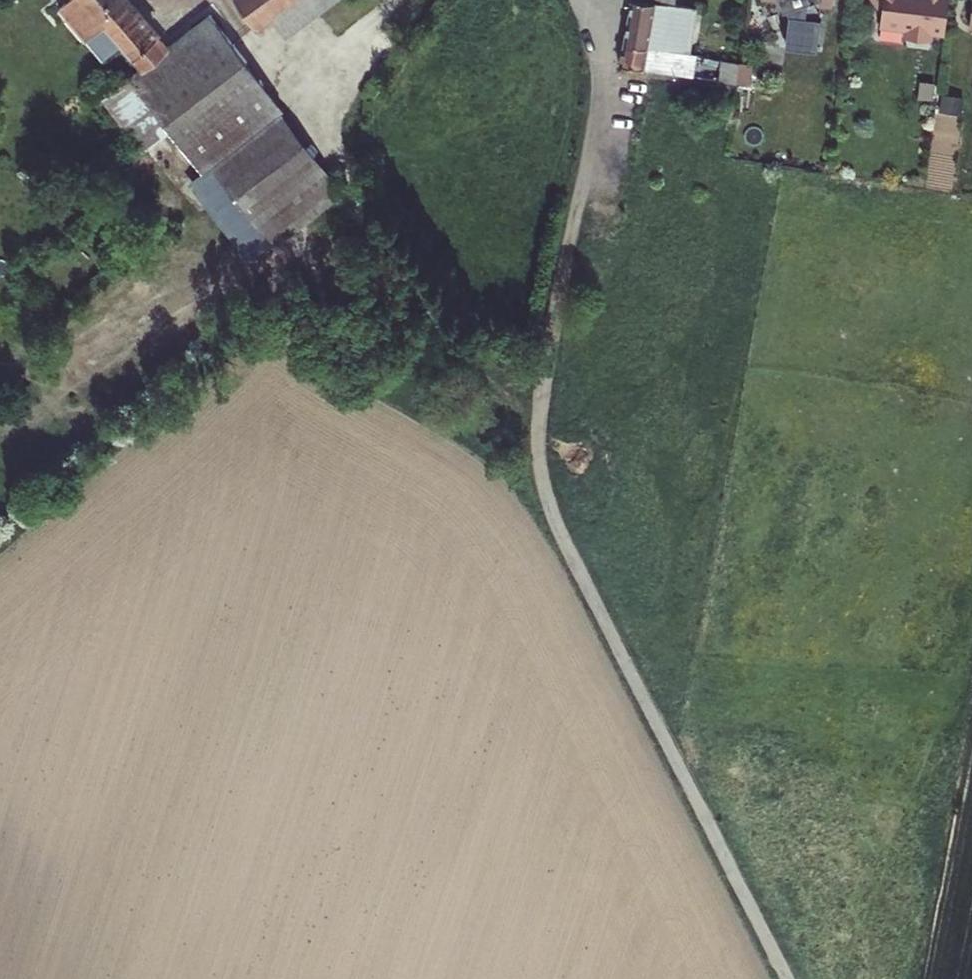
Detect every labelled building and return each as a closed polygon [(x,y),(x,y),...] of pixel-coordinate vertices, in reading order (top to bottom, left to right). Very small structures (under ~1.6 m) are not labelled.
[(57,9),(99,59),(119,41),(144,67),(102,98),(129,134),(240,53),(265,86),(267,85),(215,15),(173,46),(132,0),(67,0),(57,9)] [(300,0),(232,0),(257,33),(300,0)] [(628,37),(655,41),(656,29),(657,12),(682,15),(680,31),(693,33),(696,4),(667,0),(633,0),(628,37)] [(781,3),(786,1),(787,5),(783,38),(815,42),(819,10),(816,0),(780,0),(781,3)] [(942,0),(876,0),(875,16),(902,20),(901,29),(923,32),(924,22),(939,25),(942,0)] [(693,33),(680,31),(678,49),(691,50),(693,33)] [(655,41),(628,37),(627,46),(654,49),(654,45),(655,41)] [(624,64),(689,71),(691,50),(678,49),(654,45),(654,49),(627,46),(624,64)] [(696,73),(698,51),(691,50),(689,71),(696,73)] [(240,53),(129,134),(143,151),(170,129),(184,147),(265,86),(240,53)] [(715,75),(740,78),(743,58),(717,54),(715,75)] [(265,86),(184,147),(203,171),(191,180),(251,258),(340,191),(318,156),(265,86)] [(939,94),(928,187),(952,190),(963,97),(939,94)]
